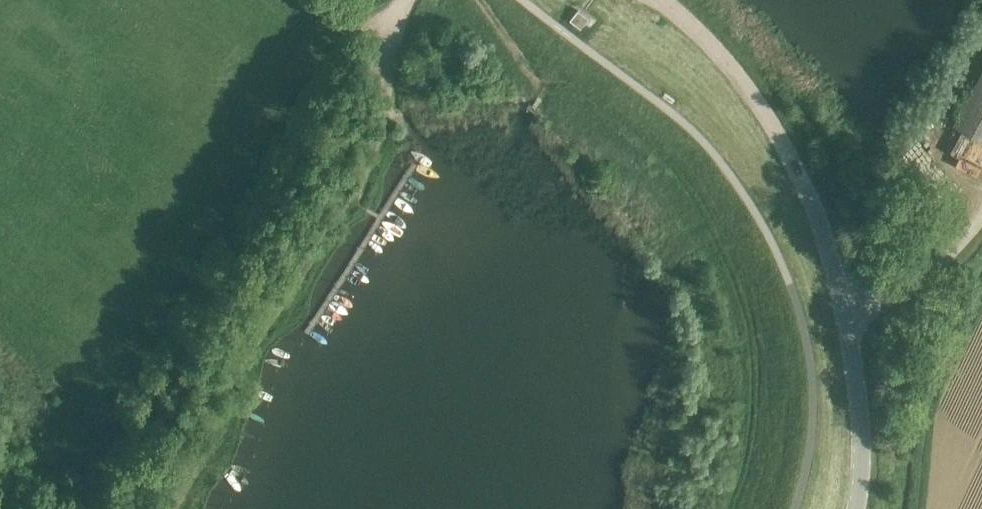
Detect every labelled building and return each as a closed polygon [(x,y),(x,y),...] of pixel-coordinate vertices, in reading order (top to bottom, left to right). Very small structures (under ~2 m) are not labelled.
[(570,21),(581,29),(590,18),(578,10),(570,21)] [(954,125),(981,140),(981,71),(954,125)]
